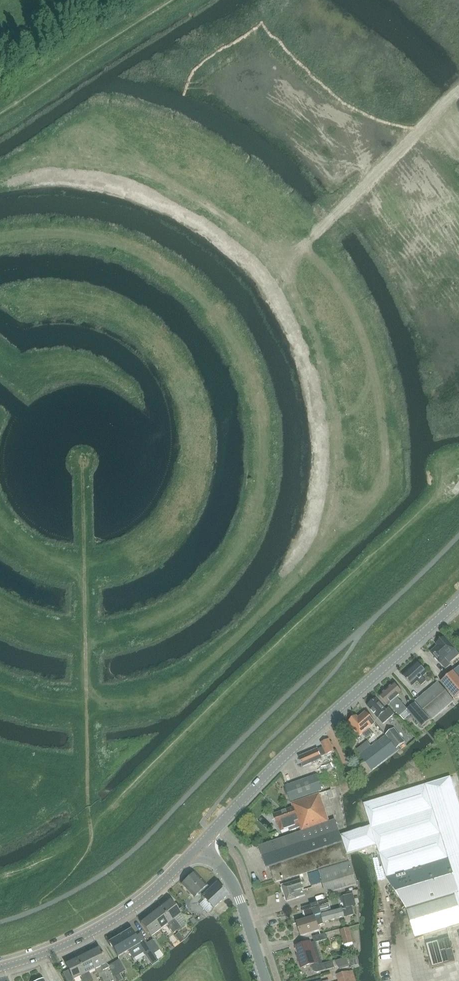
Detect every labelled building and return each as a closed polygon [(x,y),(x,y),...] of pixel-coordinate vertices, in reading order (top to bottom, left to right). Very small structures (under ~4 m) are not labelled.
[(445,669),(448,665),(444,660),(456,650),(444,637),(438,642),(440,644),(430,652),(445,669)] [(422,677),(426,673),(417,662),(403,675),(412,686),(417,681),(421,686),(426,681),(422,677)] [(454,672),(453,672),(441,682),(455,699),(458,696),(458,668),(454,672)] [(432,720),(453,702),(438,683),(416,701),(432,720)] [(421,727),(430,720),(415,702),(407,709),(397,698),(402,693),(394,684),(380,696),(388,705),(391,703),(392,705),(391,706),(399,716),(407,710),(421,727)] [(388,708),(386,710),(376,699),(367,706),(377,718),(378,718),(383,723),(394,714),(388,708)] [(368,729),(375,723),(365,712),(356,719),(354,718),(348,723),(360,736),(362,734),(367,739),(373,734),(368,729)] [(386,735),(396,749),(405,742),(394,729),(386,735)] [(376,767),(397,751),(385,735),(364,752),(376,767)] [(317,749),(299,757),(303,768),(322,760),(321,758),(321,757),(334,751),(329,740),(321,743),(323,748),(318,750),(317,749)] [(291,802),(321,791),(316,776),(285,786),(291,802)] [(448,859),(458,893),(458,803),(451,777),(425,785),(448,859)] [(386,878),(448,859),(425,785),(363,804),(370,826),(376,846),(386,878)] [(301,832),(329,822),(320,797),(328,795),(330,799),(334,798),(331,790),(319,794),(291,803),(293,808),(274,814),(278,826),(279,826),(281,831),(289,828),(290,831),(300,828),(301,832)] [(349,861),(346,855),(340,836),(335,820),(329,822),(301,832),(259,846),(267,868),(270,867),(275,882),(349,861)] [(346,855),(376,846),(370,826),(363,828),(348,833),(340,836),(346,855)] [(386,878),(385,878),(407,909),(416,938),(458,924),(458,909),(454,895),(458,893),(448,859),(386,878)] [(326,894),(356,885),(350,863),(319,871),(326,894)] [(209,889),(206,886),(207,886),(194,872),(181,885),(194,898),(199,893),(202,896),(201,897),(213,909),(228,895),(215,880),(208,887),(210,889),(209,889)] [(156,884),(164,877),(160,873),(152,879),(156,884)] [(301,880),(282,886),(286,901),(305,896),(305,894),(301,880)] [(344,909),(356,905),(353,893),(341,897),(344,909)] [(321,915),(331,911),(328,900),(303,908),(306,919),(321,915)] [(160,908),(176,930),(180,927),(176,922),(175,922),(173,920),(180,914),(169,901),(160,908)] [(354,915),(352,907),(321,915),(297,923),(301,936),(319,931),(318,926),(324,924),(323,923),(345,918),(344,918),(354,915)] [(173,933),(176,930),(160,908),(150,916),(160,929),(167,924),(169,927),(168,928),(173,933)] [(155,933),(160,929),(150,916),(140,923),(153,939),(157,936),(155,933)] [(197,923),(191,916),(187,920),(193,928),(197,923)] [(344,945),(353,943),(349,928),(340,930),(344,945)] [(119,936),(128,951),(134,960),(138,957),(135,951),(133,952),(131,949),(139,944),(130,930),(119,936)] [(312,937),(314,942),(314,943),(316,942),(327,939),(325,933),(312,937)] [(118,957),(128,951),(119,936),(109,942),(118,957)] [(152,940),(147,943),(154,953),(159,950),(152,940)] [(314,943),(314,942),(310,944),(310,942),(296,946),(300,958),(299,959),(301,968),(311,964),(313,971),(315,972),(317,972),(334,968),(332,962),(319,965),(318,962),(316,963),(312,951),(318,949),(316,942),(314,943)] [(154,953),(147,943),(140,948),(149,962),(156,957),(154,953)] [(113,963),(108,966),(106,964),(98,948),(87,954),(95,969),(101,966),(103,970),(109,967),(114,977),(116,980),(121,980),(123,980),(120,974),(119,974),(113,963)] [(95,969),(87,954),(77,959),(87,980),(95,980),(98,980),(93,970),(95,969)] [(340,970),(349,966),(347,958),(336,961),(336,965),(340,970)] [(77,959),(65,964),(68,970),(62,973),(66,980),(74,980),(73,979),(81,976),(82,979),(81,980),(82,980),(87,980),(77,959)] [(119,974),(120,974),(125,971),(118,960),(113,963),(119,974)] [(348,971),(337,974),(338,980),(351,980),(348,971)]
